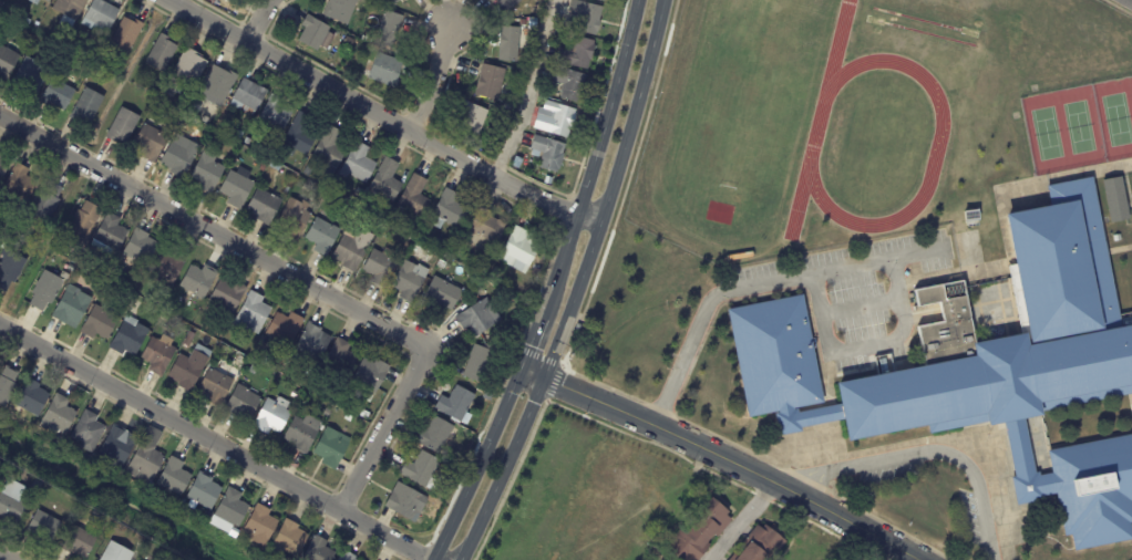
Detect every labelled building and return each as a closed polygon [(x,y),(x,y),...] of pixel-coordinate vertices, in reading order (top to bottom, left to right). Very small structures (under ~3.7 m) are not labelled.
[(54,8),(58,0),(90,0),(79,21),(54,8)] [(83,22),(95,0),(104,0),(122,10),(111,30),(103,25),(100,31),(83,22)] [(332,2),(333,0),(360,0),(359,3),(350,25),(328,17),(333,3),(332,2)] [(500,2),(498,0),(524,0),(506,15),(500,7),(502,4),(500,2)] [(569,13),(572,0),(577,0),(606,7),(604,21),(600,35),(580,31),(584,17),(569,13)] [(403,25),(395,49),(378,43),(388,11),(407,17),(403,25)] [(24,15),(35,21),(32,27),(22,21),(24,15)] [(306,22),(310,15),(332,29),(330,32),(337,35),(328,50),(323,46),(320,52),(301,41),(308,29),(303,27),(306,22)] [(136,19),(145,23),(128,53),(111,44),(126,17),(131,20),(132,17),(136,19)] [(501,60),(503,27),(522,28),(522,35),(525,35),(525,49),(521,48),(519,61),(501,60)] [(168,37),(173,39),(172,41),(181,45),(165,73),(146,63),(163,33),(168,37)] [(348,35),(356,40),(351,48),(343,43),(348,35)] [(594,55),(590,69),(559,61),(563,48),(575,50),(579,35),(598,40),(594,55)] [(1,79),(0,78),(0,43),(7,46),(23,55),(10,80),(3,76),(1,79)] [(191,46),(205,55),(204,58),(210,61),(196,86),(174,74),(188,46),(191,46)] [(403,65),(394,87),(369,79),(379,52),(404,62),(403,65)] [(25,89),(13,82),(29,54),(40,61),(44,53),(58,61),(39,95),(25,89)] [(235,71),(241,75),(234,87),(236,90),(234,93),(231,92),(224,107),(200,94),(203,89),(216,64),(230,72),(231,70),(235,71)] [(482,76),(486,64),(508,70),(501,101),(477,95),(482,76)] [(585,90),(582,103),(562,97),(565,83),(553,81),(556,65),(589,74),(585,90)] [(51,105),(43,102),(44,98),(44,97),(55,77),(79,91),(68,111),(53,103),(51,106),(51,105)] [(182,85),(175,98),(164,92),(173,77),(183,83),(182,85)] [(254,82),(269,90),(258,112),(257,111),(254,116),(230,104),(245,77),(254,82)] [(80,122),(72,117),(89,86),(107,97),(92,125),(84,121),(82,123),(80,122)] [(276,95),(284,98),(281,104),(294,111),(285,129),(260,117),(272,93),(276,95)] [(481,135),(462,126),(467,114),(463,112),(469,100),(491,110),(481,135)] [(198,116),(197,118),(188,113),(196,102),(204,107),(198,116)] [(562,104),(579,110),(572,138),(536,128),(542,107),(556,111),(558,103),(562,104)] [(123,141),(120,139),(119,143),(107,136),(125,106),(143,116),(127,144),(123,141)] [(311,115),(316,117),(308,132),(320,138),(310,156),(285,143),(301,111),(311,115)] [(153,159),(144,156),(147,151),(136,145),(147,123),(172,135),(158,163),(153,159)] [(341,129),(346,132),(338,145),(349,152),(340,169),(315,156),(331,124),(341,129)] [(566,158),(563,169),(562,169),(560,173),(542,167),(546,153),(534,149),(538,135),(569,144),(566,154),(568,154),(566,158)] [(184,175),(162,163),(175,141),(187,147),(192,141),(203,147),(186,176),(184,175)] [(368,145),(373,148),(368,157),(380,164),(369,184),(352,174),(350,178),(341,174),(360,141),(368,145)] [(12,162),(0,185),(0,151),(3,153),(1,156),(12,162)] [(214,155),(218,157),(216,162),(227,167),(213,194),(200,187),(203,183),(192,177),(206,151),(214,155)] [(389,156),(402,164),(394,177),(405,184),(397,201),(371,187),(389,156)] [(20,162),(32,168),(29,176),(32,177),(32,176),(41,180),(30,200),(12,190),(11,195),(3,190),(19,162),(20,162)] [(309,165),(316,168),(310,177),(305,173),(309,165)] [(238,174),(256,183),(243,210),(228,203),(231,197),(220,193),(231,170),(238,174)] [(416,173),(430,180),(422,194),(433,200),(424,218),(416,214),(413,219),(409,217),(411,211),(399,205),(415,173),(416,173)] [(1101,179),(1120,176),(1128,219),(1109,221),(1101,179)] [(1120,326),(1131,324),(1131,393),(1039,412),(1039,415),(985,426),(985,422),(927,434),(925,425),(844,440),(833,382),(924,364),(916,326),(941,321),(937,302),(915,307),(912,290),(960,280),(973,342),(1019,333),(1006,266),(1012,265),(1002,214),(1048,205),(1044,186),(1090,177),(1120,326)] [(51,182),(64,189),(49,221),(30,214),(47,180),(51,182)] [(269,225),(258,219),(259,216),(248,209),(259,187),(284,200),(271,226),(269,225)] [(449,187),(463,195),(459,203),(472,209),(462,229),(434,214),(449,187)] [(307,201),(312,205),(309,211),(315,214),(302,237),(279,224),(294,197),(303,203),(306,200),(307,201)] [(89,201),(104,210),(86,243),(68,232),(80,209),(82,211),(89,201)] [(379,205),(388,209),(383,218),(374,214),(379,205)] [(483,206),(495,214),(494,216),(511,225),(500,246),(470,229),(483,206)] [(976,220),(961,221),(960,210),(976,209),(977,220),(976,220)] [(123,218),(120,225),(123,227),(124,226),(128,228),(128,229),(131,230),(116,258),(92,245),(110,211),(123,218)] [(326,221),(342,229),(328,257),(316,250),(318,245),(307,238),(318,217),(326,221)] [(524,228),(536,235),(531,245),(541,249),(527,274),(501,260),(518,226),(524,228)] [(151,234),(152,234),(151,238),(162,243),(150,267),(136,260),(133,266),(122,260),(125,255),(125,253),(138,227),(151,234)] [(354,273),(343,267),(346,266),(332,258),(346,235),(356,240),(361,229),(375,238),(356,273),(354,273)] [(423,246),(436,252),(430,265),(419,258),(418,259),(409,255),(415,241),(423,246)] [(6,290),(0,287),(0,267),(3,260),(3,259),(4,256),(2,255),(6,248),(9,250),(9,249),(30,259),(17,284),(12,282),(8,291),(6,290)] [(400,260),(385,289),(371,281),(374,274),(371,273),(371,274),(367,272),(368,271),(364,269),(374,248),(384,253),(387,248),(394,252),(392,257),(400,260)] [(177,250),(191,257),(176,286),(168,281),(169,280),(165,278),(163,282),(150,276),(164,249),(175,255),(177,250)] [(82,263),(85,256),(93,259),(89,267),(82,263)] [(432,270),(415,304),(401,298),(404,291),(393,287),(407,259),(421,266),(421,265),(432,270)] [(208,266),(220,271),(205,300),(195,294),(195,293),(181,287),(192,265),(204,270),(207,265),(208,266)] [(503,269),(498,277),(492,272),(496,265),(503,269)] [(45,312),(32,304),(38,294),(34,293),(39,286),(38,284),(39,282),(40,282),(48,270),(66,280),(63,286),(64,287),(62,292),(61,291),(60,293),(61,294),(59,298),(58,297),(54,303),(51,302),(45,312)] [(72,274),(69,281),(63,278),(66,272),(72,274)] [(455,310),(428,295),(439,272),(467,288),(455,310)] [(237,281),(248,288),(236,313),(210,300),(223,278),(233,282),(234,280),(237,281)] [(478,284),(485,291),(480,297),(473,291),(478,284)] [(84,293),(95,299),(81,324),(70,319),(68,323),(54,317),(69,289),(76,293),(76,294),(80,297),(82,291),(84,293)] [(254,290),(267,298),(264,302),(275,308),(260,335),(247,328),(246,330),(235,323),(254,290)] [(725,309),(800,294),(822,402),(747,417),(725,309)] [(464,330),(456,319),(486,298),(503,321),(477,339),(470,328),(465,331),(464,330)] [(95,339),(82,331),(97,304),(122,319),(111,340),(99,334),(96,339),(95,339)] [(294,312),(307,320),(291,348),(284,343),(281,348),(275,343),(277,339),(267,333),(279,312),(290,318),(294,312)] [(138,356),(127,351),(125,355),(112,348),(130,315),(153,329),(138,356)] [(311,321),(325,328),(322,331),(335,338),(321,362),(296,349),(311,321)] [(192,343),(189,348),(184,344),(191,332),(196,335),(192,343)] [(178,349),(164,376),(150,370),(153,363),(143,357),(154,336),(162,340),(164,336),(174,342),(173,345),(178,349)] [(340,338),(353,344),(350,351),(362,356),(351,376),(326,364),(340,336),(340,338)] [(492,340),(500,343),(483,384),(463,376),(476,344),(485,348),(486,344),(488,345),(491,340),(492,340)] [(192,392),(179,385),(182,383),(169,376),(182,354),(191,359),(198,344),(214,352),(192,392)] [(374,362),(377,363),(379,359),(392,366),(379,393),(372,390),(371,393),(352,384),(366,357),(374,362)] [(9,407),(0,403),(0,374),(3,375),(9,365),(10,366),(22,373),(18,383),(20,385),(9,407)] [(217,371),(236,380),(222,407),(209,401),(212,395),(200,390),(212,367),(217,371)] [(299,381),(303,373),(313,378),(309,386),(299,381)] [(31,377),(44,385),(42,388),(53,394),(42,416),(17,404),(30,377),(31,377)] [(238,417),(226,412),(240,384),(253,391),(253,392),(265,398),(253,421),(240,415),(239,418),(238,417)] [(477,396),(462,423),(436,408),(443,395),(450,400),(452,396),(451,396),(454,390),(455,391),(459,385),(477,396)] [(295,390),(302,394),(299,400),(291,396),(295,390)] [(370,393),(375,396),(372,403),(367,400),(370,393)] [(69,400),(72,401),(69,406),(81,414),(70,434),(43,422),(60,394),(69,400)] [(282,434),(272,428),(269,435),(255,427),(269,398),(276,402),(278,397),(289,403),(286,408),(292,413),(282,434)] [(89,411),(101,416),(97,422),(109,428),(97,449),(73,437),(88,409),(89,411)] [(426,423),(419,418),(423,409),(431,414),(426,423)] [(307,455),(295,448),(297,446),(289,442),(289,439),(286,437),(298,416),(306,421),(309,415),(317,421),(315,424),(325,429),(312,452),(310,450),(308,455),(307,455)] [(445,449),(442,455),(420,443),(426,429),(430,431),(438,416),(456,426),(445,449)] [(132,433),(142,438),(127,466),(111,457),(102,453),(112,435),(111,434),(116,424),(132,433)] [(154,426),(166,433),(157,450),(169,456),(156,483),(146,477),(145,480),(128,473),(153,426),(154,426)] [(343,459),(338,470),(323,463),(326,458),(315,453),(328,426),(352,438),(350,443),(351,444),(343,459)] [(1130,501),(1131,511),(1131,522),(1128,522),(1131,539),(1072,550),(1069,533),(1062,536),(1046,450),(1131,433),(1131,501),(1130,501)] [(403,473),(409,462),(416,465),(424,450),(443,460),(429,488),(402,474),(403,473)] [(174,456),(187,463),(185,469),(195,475),(185,496),(161,484),(174,456)] [(204,473),(215,478),(214,481),(226,488),(214,511),(188,498),(203,471),(204,473)] [(146,479),(155,484),(153,488),(144,485),(146,479)] [(411,488),(431,498),(418,522),(387,507),(400,483),(411,488)] [(18,529),(0,519),(0,496),(7,484),(8,484),(21,491),(18,497),(30,505),(18,529)] [(231,489),(244,495),(240,501),(253,507),(241,528),(216,516),(229,488),(231,489)] [(709,547),(698,559),(671,559),(661,551),(678,532),(681,535),(697,517),(694,516),(708,499),(727,515),(724,517),(731,522),(717,540),(711,536),(704,543),(709,547)] [(260,504),(274,510),(270,516),(281,522),(268,548),(250,539),(253,535),(246,531),(259,504),(260,504)] [(49,541),(28,530),(39,509),(63,522),(52,543),(49,541)] [(93,514),(96,509),(104,515),(101,519),(93,514)] [(288,519),(301,526),(300,529),(311,535),(300,558),(275,545),(288,519)] [(784,542),(770,559),(766,559),(763,557),(761,559),(728,559),(732,556),(734,557),(747,542),(744,540),(757,526),(759,528),(762,523),(784,542)] [(73,553),(63,549),(75,526),(99,538),(88,558),(75,551),(74,554),(73,553)] [(235,527),(244,531),(240,538),(231,533),(235,527)] [(338,553),(335,559),(305,559),(317,536),(318,536),(330,541),(327,548),(338,553)] [(135,553),(132,559),(102,559),(112,541),(135,553)] [(360,557),(358,559),(340,559),(344,550),(348,552),(360,557)]
